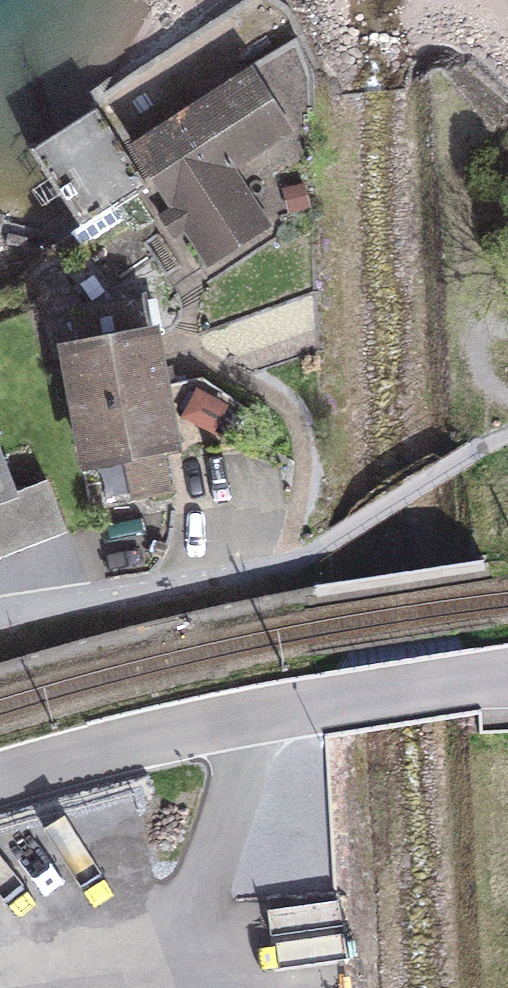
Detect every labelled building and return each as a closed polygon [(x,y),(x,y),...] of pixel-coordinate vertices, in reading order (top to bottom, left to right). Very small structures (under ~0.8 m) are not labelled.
[(271,120),(271,103),(253,73),(134,149),(208,264),(267,226),(232,170),(248,159),(253,152),(251,137),(271,120)] [(248,159),(290,132),(271,103),(271,120),(251,137),(253,152),(248,159)] [(83,231),(148,188),(96,109),(31,151),(81,227),(83,231)] [(181,440),(167,420),(144,296),(87,308),(94,347),(75,351),(68,352),(89,465),(141,456),(161,452),(172,450),(181,440)] [(75,351),(94,347),(87,308),(68,311),(75,351)] [(149,497),(169,493),(161,452),(141,456),(149,497)] [(15,495),(0,457),(0,501),(15,495)] [(67,532),(47,482),(15,495),(0,501),(0,558),(67,532)] [(344,916),(290,922),(294,956),(348,950),(344,916)]
